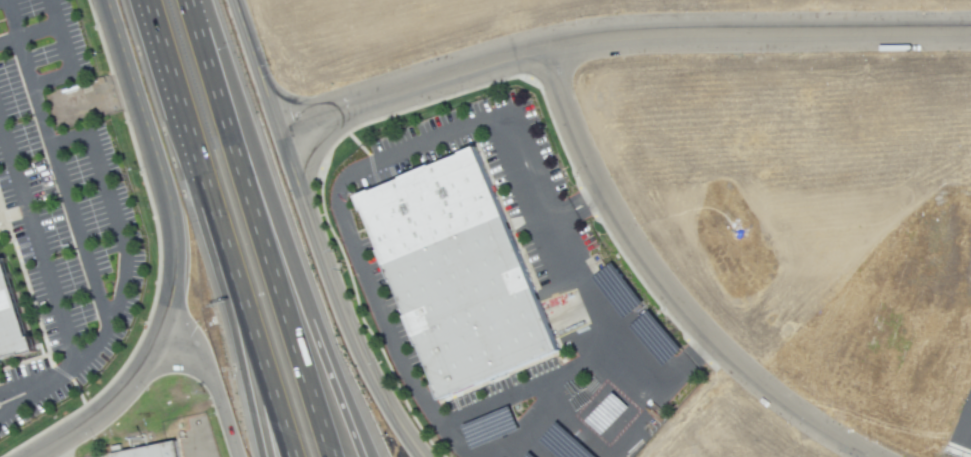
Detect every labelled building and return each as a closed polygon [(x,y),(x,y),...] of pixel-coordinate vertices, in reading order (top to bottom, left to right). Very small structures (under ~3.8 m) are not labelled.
[(353,195),(468,147),(553,351),(435,399),(353,195)] [(26,344),(0,352),(0,263),(26,344)] [(518,431),(510,407),(461,424),(469,449),(518,431)] [(167,438),(171,456),(107,456),(106,449),(167,438)]
